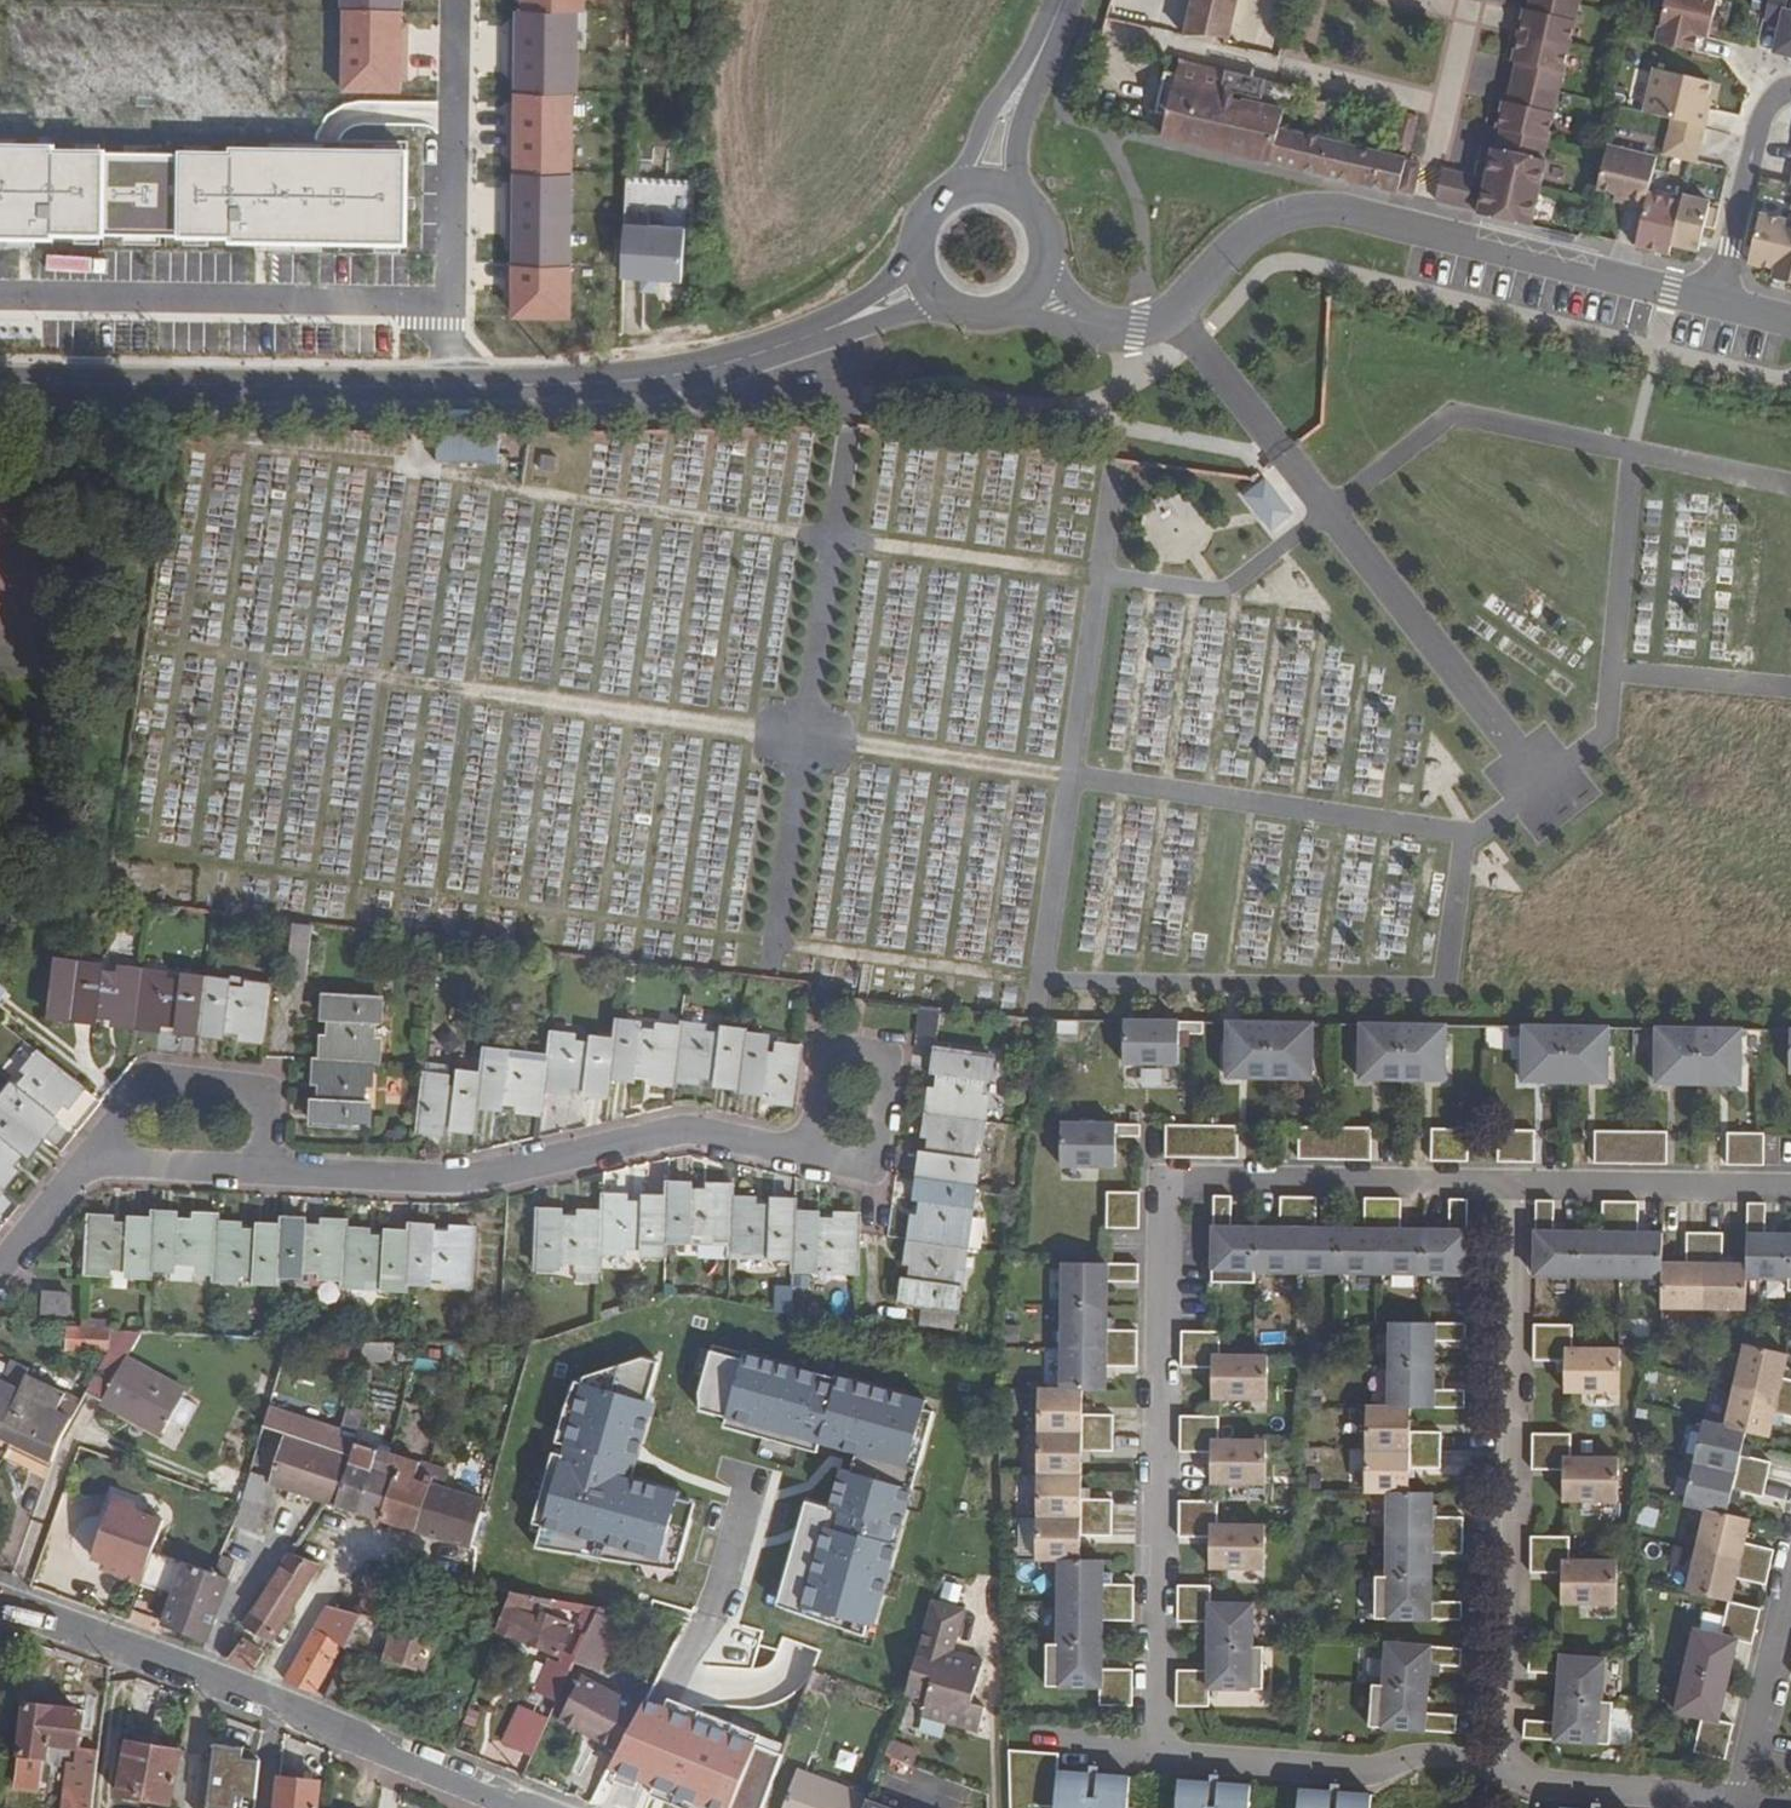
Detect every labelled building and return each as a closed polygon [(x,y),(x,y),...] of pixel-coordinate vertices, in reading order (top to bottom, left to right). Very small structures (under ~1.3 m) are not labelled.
[(344,10),(407,11),(408,0),(344,0),(344,10)] [(582,0),(523,0),(523,7),(581,8),(582,0)] [(1185,34),(1216,37),(1229,39),(1238,0),(1193,0),(1185,34)] [(1578,0),(1531,0),(1529,10),(1574,20),(1578,0)] [(1713,22),(1718,0),(1667,0),(1656,43),(1697,53),(1701,36),(1710,37),(1710,35),(1713,22)] [(1784,9),(1786,0),(1769,0),(1763,23),(1780,27),(1773,56),(1790,61),(1790,11),(1784,9)] [(579,91),(581,8),(523,7),(520,89),(579,91)] [(406,90),(407,11),(344,10),(343,89),(406,90)] [(1567,74),(1579,22),(1574,20),(1529,10),(1525,10),(1513,62),(1517,63),(1563,74),(1567,74)] [(1717,37),(1720,24),(1713,22),(1710,35),(1717,37)] [(1219,96),(1225,70),(1180,60),(1175,81),(1173,86),(1219,96)] [(1553,113),(1563,74),(1517,63),(1508,102),(1553,113)] [(1705,108),(1711,82),(1662,71),(1652,114),(1673,119),(1703,127),(1708,109),(1705,108)] [(1404,160),(1279,130),(1283,110),(1219,96),(1173,86),(1175,81),(1165,78),(1159,95),(1158,106),(1169,108),(1162,135),(1395,192),(1404,167),(1404,161),(1404,160)] [(1300,91),(1301,88),(1267,80),(1262,99),(1296,107),(1300,91)] [(576,170),(579,91),(520,89),(517,169),(576,170)] [(1308,93),(1300,91),(1296,107),(1304,109),(1308,93)] [(1545,147),(1553,113),(1508,102),(1504,101),(1496,136),(1545,147)] [(1407,155),(1418,116),(1406,113),(1395,151),(1407,155)] [(1699,144),(1703,127),(1673,119),(1668,137),(1699,144)] [(1543,160),(1545,147),(1496,136),(1493,149),(1497,149),(1543,160)] [(1695,162),(1699,144),(1668,137),(1664,154),(1692,160),(1695,162)] [(1648,194),(1657,156),(1608,144),(1597,189),(1615,193),(1613,200),(1645,207),(1648,194)] [(406,250),(407,152),(328,151),(0,148),(0,246),(406,250)] [(1538,179),(1543,160),(1497,149),(1493,169),(1538,179)] [(1411,196),(1419,164),(1404,161),(1404,167),(1395,192),(1411,196)] [(1531,227),(1541,180),(1538,179),(1493,169),(1489,168),(1482,197),(1479,210),(1478,214),(1479,215),(1531,227)] [(573,264),(576,170),(517,169),(514,262),(573,264)] [(1469,194),(1473,176),(1442,170),(1436,200),(1479,210),(1482,197),(1469,194)] [(1671,245),(1682,202),(1648,194),(1645,207),(1635,246),(1652,250),(1669,254),(1671,245)] [(1709,207),(1710,202),(1683,196),(1682,202),(1671,245),(1699,251),(1705,225),(1709,207)] [(1716,209),(1709,207),(1705,225),(1712,226),(1716,209)] [(675,272),(678,221),(642,218),(642,211),(621,209),(618,243),(618,264),(617,268),(636,270),(653,271),(675,272)] [(1775,270),(1785,227),(1787,221),(1759,214),(1748,263),(1775,270)] [(1785,227),(1775,270),(1773,279),(1790,283),(1790,284),(1790,228),(1785,227)] [(571,317),(573,264),(514,262),(512,315),(571,317)] [(652,284),(653,271),(636,270),(636,283),(652,284)] [(438,437),(437,465),(454,465),(456,437),(438,437)] [(456,437),(454,465),(486,466),(488,437),(456,437)] [(488,437),(486,466),(499,466),(500,437),(488,437)] [(548,459),(547,475),(563,475),(563,460),(548,459)] [(294,924),(288,980),(305,982),(311,925),(294,924)] [(134,1029),(139,975),(116,973),(115,979),(98,977),(99,971),(51,966),(46,1019),(92,1024),(93,1017),(112,1020),(111,1026),(134,1029)] [(139,975),(134,1029),(156,1032),(157,1025),(175,1027),(175,1033),(197,1036),(201,982),(181,980),(179,987),(161,984),(162,977),(139,975)] [(223,985),(223,992),(242,994),(244,987),(244,981),(224,978),(223,985)] [(201,982),(197,1036),(218,1038),(219,1032),(239,1035),(238,1041),(258,1043),(264,989),(244,987),(242,994),(223,992),(223,985),(201,982)] [(317,1044),(316,1066),(364,1071),(369,1071),(372,1048),(366,1047),(367,1028),(373,1029),(376,1007),(322,1003),(318,1025),(324,1025),(323,1044),(317,1044)] [(926,1008),(922,1029),(939,1033),(944,1012),(926,1008)] [(1174,1066),(1174,1035),(1199,1036),(1199,1024),(1130,1023),(1130,1065),(1174,1066)] [(1265,1079),(1266,1024),(1224,1024),(1223,1078),(1265,1079)] [(1307,1079),(1308,1025),(1266,1024),(1265,1079),(1307,1079)] [(1398,1081),(1399,1026),(1357,1026),(1356,1080),(1398,1081)] [(1441,1081),(1441,1027),(1399,1026),(1398,1081),(1441,1081)] [(1562,1083),(1562,1029),(1521,1028),(1520,1083),(1562,1083)] [(1604,1084),(1605,1029),(1562,1029),(1562,1083),(1604,1084)] [(615,1049),(611,1084),(632,1086),(633,1080),(651,1082),(651,1088),(676,1091),(677,1087),(682,1037),(658,1034),(656,1040),(638,1037),(639,1033),(618,1030),(615,1049)] [(1695,1085),(1696,1030),(1654,1030),(1653,1084),(1695,1085)] [(1737,1085),(1738,1031),(1696,1030),(1695,1085),(1737,1085)] [(682,1037),(677,1087),(698,1089),(699,1084),(718,1086),(718,1092),(741,1094),(747,1043),(747,1040),(724,1037),(724,1044),(704,1042),(704,1035),(683,1032),(682,1037)] [(545,1067),(543,1097),(563,1099),(565,1091),(584,1094),(583,1101),(607,1104),(611,1084),(615,1049),(591,1047),(589,1054),(570,1052),(570,1045),(549,1043),(545,1067)] [(741,1094),(740,1098),(762,1100),(763,1094),(773,1095),(773,1105),(796,1108),(803,1056),(779,1053),(777,1064),(767,1062),(768,1046),(747,1043),(741,1094)] [(928,1089),(925,1111),(980,1118),(982,1096),(975,1095),(978,1077),(985,1078),(988,1061),(932,1053),(929,1071),(936,1073),(935,1089),(928,1089)] [(37,1141),(51,1122),(47,1117),(57,1103),(62,1108),(77,1091),(36,1057),(21,1075),(26,1079),(15,1094),(9,1089),(0,1102),(0,1112),(37,1141)] [(476,1087),(473,1115),(494,1117),(497,1111),(514,1113),(514,1120),(539,1122),(543,1097),(545,1067),(520,1064),(520,1072),(501,1070),(502,1063),(480,1060),(476,1087)] [(307,1106),(304,1129),(357,1135),(359,1112),(352,1110),(354,1094),(362,1093),(364,1071),(316,1066),(311,1066),(308,1089),(316,1089),(313,1106),(307,1106)] [(1167,1087),(1168,1069),(1145,1068),(1144,1085),(1167,1087)] [(442,1077),(418,1074),(416,1087),(440,1089),(442,1077)] [(416,1087),(411,1138),(433,1140),(435,1132),(446,1133),(446,1138),(469,1140),(473,1115),(476,1087),(453,1083),(450,1102),(439,1100),(440,1089),(416,1087)] [(920,1153),(916,1175),(970,1182),(973,1160),(966,1159),(969,1139),(976,1140),(980,1118),(925,1111),(922,1134),(929,1134),(926,1154),(920,1153)] [(11,1174),(6,1168),(17,1155),(23,1159),(37,1141),(0,1112),(0,1188),(11,1174)] [(1111,1167),(1111,1137),(1136,1137),(1136,1125),(1067,1124),(1066,1167),(1111,1167)] [(1197,1159),(1198,1126),(1161,1125),(1160,1158),(1197,1159)] [(1233,1159),(1234,1127),(1198,1126),(1197,1159),(1233,1159)] [(1331,1161),(1331,1128),(1294,1128),(1294,1160),(1331,1161)] [(1367,1161),(1367,1128),(1331,1128),(1331,1161),(1367,1161)] [(1464,1163),(1465,1130),(1428,1129),(1428,1162),(1464,1163)] [(1530,1164),(1530,1131),(1494,1130),(1494,1163),(1530,1164)] [(1627,1165),(1628,1132),(1591,1132),(1591,1164),(1627,1165)] [(1664,1165),(1664,1133),(1628,1132),(1627,1165),(1664,1165)] [(1761,1167),(1762,1134),(1725,1134),(1725,1166),(1761,1167)] [(911,1216),(908,1238),(962,1245),(965,1223),(957,1221),(960,1204),(968,1205),(970,1182),(916,1175),(913,1198),(920,1199),(918,1216),(911,1216)] [(663,1196),(662,1240),(684,1240),(685,1234),(704,1234),(703,1241),(727,1242),(729,1199),(728,1185),(704,1184),(703,1191),(686,1191),(686,1184),(664,1183),(663,1196)] [(1134,1230),(1135,1193),(1102,1192),(1101,1229),(1104,1229),(1134,1230)] [(597,1213),(596,1250),(600,1250),(600,1267),(621,1267),(621,1252),(618,1252),(619,1244),(637,1245),(637,1252),(661,1253),(662,1240),(663,1196),(639,1196),(638,1202),(621,1202),(621,1195),(598,1194),(597,1213)] [(1250,1273),(1251,1229),(1226,1228),(1227,1197),(1209,1196),(1208,1282),(1208,1283),(1250,1284),(1250,1273)] [(1293,1273),(1294,1198),(1276,1197),(1275,1229),(1251,1229),(1250,1273),(1293,1273)] [(1335,1274),(1336,1230),(1311,1230),(1312,1198),(1294,1198),(1293,1273),(1335,1274)] [(727,1242),(727,1255),(748,1256),(749,1250),(768,1249),(768,1256),(792,1258),(792,1212),(792,1200),(768,1200),(768,1207),(750,1205),(751,1199),(729,1199),(727,1242)] [(1378,1275),(1379,1199),(1361,1199),(1360,1230),(1336,1230),(1335,1274),(1378,1275)] [(1420,1275),(1421,1231),(1396,1231),(1397,1199),(1379,1199),(1378,1275),(1420,1275)] [(1463,1276),(1464,1200),(1446,1200),(1445,1232),(1421,1231),(1420,1275),(1463,1276)] [(1573,1277),(1574,1233),(1549,1233),(1550,1202),(1532,1202),(1531,1276),(1573,1277)] [(1616,1277),(1617,1203),(1599,1202),(1598,1234),(1574,1233),(1573,1277),(1616,1277)] [(1658,1265),(1659,1235),(1634,1234),(1635,1203),(1617,1203),(1616,1277),(1658,1278),(1658,1265)] [(1785,1280),(1787,1237),(1762,1236),(1763,1205),(1744,1205),(1743,1266),(1743,1279),(1785,1280)] [(532,1210),(531,1265),(552,1266),(553,1258),(570,1258),(570,1266),(595,1267),(596,1250),(597,1213),(572,1211),(572,1218),(555,1217),(555,1210),(532,1210)] [(792,1258),(792,1268),(812,1269),(813,1262),(831,1262),(832,1270),(855,1270),(856,1230),(856,1215),(832,1214),(831,1222),(814,1221),(814,1215),(792,1212),(792,1258)] [(149,1221),(145,1268),(168,1269),(169,1264),(186,1265),(186,1270),(209,1273),(213,1225),(213,1218),(190,1217),(189,1223),(172,1222),(172,1215),(150,1213),(149,1221)] [(85,1217),(81,1271),(103,1273),(104,1267),(122,1268),(122,1273),(144,1275),(145,1268),(149,1221),(126,1220),(124,1227),(107,1224),(108,1219),(85,1217)] [(277,1229),(275,1276),(296,1278),(298,1272),(316,1273),(316,1279),(338,1281),(340,1233),(340,1225),(319,1225),(318,1232),(300,1231),(300,1223),(278,1222),(277,1229)] [(209,1273),(209,1279),(231,1281),(233,1274),(251,1276),(251,1282),(274,1283),(275,1276),(277,1229),(255,1228),(253,1235),(236,1234),(236,1226),(213,1225),(209,1273)] [(404,1238),(403,1284),(424,1285),(425,1280),(444,1281),(443,1286),(466,1287),(468,1234),(446,1233),(445,1241),(427,1239),(427,1232),(405,1231),(404,1238)] [(338,1281),(338,1287),(360,1288),(361,1283),(379,1284),(378,1290),(401,1292),(403,1284),(404,1238),(381,1236),(380,1244),(362,1243),(362,1236),(340,1233),(338,1281)] [(1701,1310),(1701,1234),(1683,1234),(1682,1265),(1658,1265),(1658,1278),(1658,1309),(1701,1310)] [(1743,1310),(1743,1279),(1743,1266),(1719,1266),(1720,1234),(1701,1234),(1701,1310),(1743,1310)] [(902,1280),(900,1303),(953,1310),(955,1288),(947,1286),(951,1268),(958,1269),(962,1245),(908,1238),(905,1262),(912,1262),(909,1280),(902,1280)] [(1133,1307),(1134,1289),(1102,1289),(1102,1264),(1059,1264),(1058,1306),(1102,1307),(1133,1307)] [(103,1273),(102,1287),(120,1288),(122,1273),(122,1268),(104,1267),(103,1273)] [(37,1292),(36,1313),(61,1315),(62,1294),(37,1292)] [(1101,1331),(1102,1307),(1058,1306),(1057,1348),(1132,1350),(1133,1332),(1101,1331)] [(1462,1343),(1462,1325),(1387,1324),(1386,1366),(1430,1367),(1430,1342),(1462,1343)] [(1568,1351),(1569,1326),(1530,1326),(1529,1362),(1561,1363),(1561,1393),(1616,1394),(1617,1351),(1615,1351),(1568,1351)] [(67,1329),(66,1351),(106,1353),(107,1332),(75,1330),(67,1329)] [(1262,1400),(1262,1358),(1215,1357),(1215,1333),(1176,1332),(1176,1369),(1207,1369),(1207,1399),(1262,1400)] [(115,1337),(110,1345),(125,1353),(130,1343),(115,1337)] [(364,1345),(359,1362),(387,1362),(392,1345),(364,1345)] [(1779,1380),(1785,1356),(1743,1346),(1733,1388),(1790,1401),(1790,1382),(1779,1380)] [(792,1568),(781,1606),(841,1628),(844,1619),(870,1626),(931,1411),(922,1409),(924,1400),(855,1380),(853,1389),(833,1383),(835,1377),(762,1357),(760,1363),(710,1348),(698,1392),(699,1408),(725,1415),(723,1424),(787,1442),(789,1433),(854,1451),(849,1470),(836,1466),(825,1505),(801,1498),(783,1565),(792,1568)] [(1132,1368),(1132,1350),(1057,1348),(1057,1391),(1078,1392),(1100,1392),(1101,1368),(1132,1368)] [(50,1467),(58,1445),(82,1398),(51,1380),(55,1372),(18,1351),(0,1383),(0,1441),(50,1467)] [(124,1356),(101,1399),(138,1417),(141,1412),(158,1421),(156,1426),(180,1438),(201,1395),(124,1356)] [(517,1356),(513,1368),(522,1371),(525,1358),(517,1356)] [(647,1400),(658,1361),(642,1356),(584,1375),(575,1409),(565,1406),(559,1429),(568,1431),(553,1483),(544,1480),(532,1522),(542,1524),(535,1545),(637,1563),(640,1552),(678,1563),(691,1518),(684,1516),(689,1500),(677,1497),(679,1491),(626,1476),(630,1461),(636,1463),(653,1402),(647,1400)] [(1461,1410),(1461,1392),(1430,1391),(1430,1367),(1386,1366),(1386,1409),(1406,1409),(1461,1410)] [(1770,1415),(1790,1420),(1790,1401),(1733,1388),(1724,1429),(1744,1434),(1765,1438),(1770,1415)] [(1109,1435),(1109,1416),(1078,1416),(1078,1392),(1057,1391),(1034,1391),(1034,1433),(1109,1435)] [(1436,1452),(1437,1434),(1405,1433),(1406,1409),(1386,1409),(1364,1408),(1363,1451),(1436,1452)] [(141,1412),(138,1417),(156,1426),(158,1421),(141,1412)] [(272,1413),(268,1432),(288,1438),(293,1420),(272,1413)] [(1260,1485),(1261,1443),(1214,1442),(1214,1418),(1175,1417),(1174,1454),(1206,1454),(1206,1484),(1260,1485)] [(293,1420),(288,1438),(331,1452),(336,1438),(337,1434),(293,1420)] [(1769,1465),(1738,1458),(1744,1434),(1724,1429),(1701,1424),(1691,1465),(1765,1482),(1769,1465)] [(1077,1477),(1077,1452),(1109,1453),(1109,1435),(1034,1433),(1033,1476),(1077,1477)] [(1567,1460),(1567,1436),(1529,1435),(1528,1471),(1559,1472),(1559,1502),(1614,1503),(1615,1460),(1567,1460)] [(346,1461),(335,1508),(355,1514),(374,1451),(336,1438),(331,1452),(348,1457),(346,1461)] [(273,1484),(271,1488),(276,1490),(322,1504),(335,1508),(346,1461),(287,1441),(273,1484)] [(374,1451),(355,1514),(379,1521),(393,1468),(383,1464),(387,1455),(374,1451)] [(1436,1470),(1436,1452),(1363,1451),(1362,1493),(1385,1494),(1404,1494),(1405,1470),(1436,1470)] [(786,1483),(817,1490),(823,1462),(793,1454),(786,1483)] [(393,1468),(379,1521),(409,1531),(413,1532),(427,1484),(429,1478),(423,1476),(421,1482),(411,1479),(416,1464),(387,1455),(383,1464),(393,1468)] [(416,1464),(411,1479),(421,1482),(423,1476),(429,1478),(427,1484),(433,1486),(438,1470),(416,1464)] [(1724,1516),(1729,1493),(1761,1500),(1765,1482),(1691,1465),(1682,1507),(1715,1514),(1724,1516)] [(455,1481),(454,1487),(485,1496),(490,1480),(455,1468),(451,1480),(455,1481)] [(1108,1520),(1108,1501),(1076,1501),(1077,1477),(1033,1476),(1032,1519),(1108,1520)] [(241,1503),(237,1516),(250,1521),(264,1482),(251,1477),(241,1503)] [(264,1482),(250,1521),(261,1525),(271,1505),(276,1490),(271,1488),(273,1484),(264,1482)] [(433,1486),(427,1484),(413,1532),(472,1550),(479,1518),(480,1512),(453,1503),(456,1493),(433,1486)] [(155,1553),(172,1510),(117,1489),(92,1560),(117,1569),(123,1578),(143,1586),(155,1553)] [(1459,1537),(1459,1519),(1428,1519),(1428,1494),(1404,1494),(1385,1494),(1384,1536),(1459,1537)] [(1259,1570),(1260,1528),(1213,1527),(1213,1503),(1174,1502),(1173,1538),(1205,1539),(1205,1569),(1259,1570)] [(1771,1552),(1740,1545),(1746,1521),(1724,1516),(1715,1514),(1706,1557),(1767,1571),(1771,1552)] [(1107,1538),(1108,1520),(1032,1519),(1032,1561),(1054,1561),(1076,1562),(1076,1537),(1107,1538)] [(1427,1579),(1427,1555),(1459,1555),(1459,1537),(1384,1536),(1384,1579),(1427,1579)] [(1566,1563),(1566,1539),(1527,1538),(1526,1574),(1558,1575),(1558,1606),(1613,1606),(1613,1564),(1566,1563)] [(143,1586),(142,1589),(172,1599),(164,1623),(206,1638),(228,1578),(216,1574),(155,1553),(143,1586)] [(290,1553),(243,1626),(271,1642),(316,1562),(290,1553)] [(1727,1604),(1732,1581),(1763,1588),(1766,1576),(1767,1571),(1706,1557),(1697,1597),(1719,1602),(1727,1604)] [(1098,1586),(1098,1562),(1076,1562),(1054,1561),(1054,1604),(1129,1605),(1129,1587),(1098,1586)] [(360,1599),(358,1615),(399,1626),(404,1599),(416,1599),(419,1586),(391,1580),(392,1570),(368,1566),(360,1599)] [(123,1578),(117,1569),(115,1576),(123,1578)] [(1426,1603),(1426,1602),(1427,1579),(1384,1579),(1372,1579),(1372,1599),(1372,1622),(1458,1623),(1458,1604),(1426,1603)] [(1249,1649),(1250,1607),(1205,1606),(1205,1588),(1173,1587),(1172,1624),(1204,1624),(1203,1648),(1249,1649)] [(512,1595),(497,1633),(557,1655),(568,1628),(531,1611),(536,1599),(512,1595)] [(915,1646),(903,1692),(923,1698),(919,1711),(943,1717),(942,1720),(975,1729),(982,1705),(968,1701),(965,1700),(969,1685),(973,1687),(981,1658),(949,1649),(961,1607),(928,1598),(915,1646)] [(1749,1647),(1757,1611),(1727,1604),(1719,1602),(1712,1636),(1686,1630),(1676,1674),(1724,1685),(1733,1644),(1749,1647)] [(1129,1623),(1129,1605),(1054,1604),(1053,1646),(1097,1647),(1097,1622),(1129,1623)] [(326,1607),(317,1623),(337,1633),(336,1637),(346,1641),(356,1619),(346,1613),(326,1607)] [(551,1666),(539,1691),(556,1699),(572,1664),(595,1610),(582,1607),(576,1623),(579,1624),(559,1669),(551,1666)] [(595,1610),(572,1664),(586,1670),(598,1644),(607,1648),(617,1625),(602,1618),(605,1611),(595,1610)] [(421,1673),(434,1636),(399,1626),(358,1615),(356,1619),(346,1641),(344,1648),(352,1650),(421,1673)] [(314,1693),(340,1644),(344,1648),(346,1641),(336,1637),(337,1633),(317,1623),(313,1629),(285,1680),(314,1693)] [(243,1640),(229,1659),(256,1669),(265,1653),(243,1640)] [(598,1644),(586,1670),(599,1676),(611,1649),(607,1648),(598,1644)] [(1456,1669),(1458,1651),(1382,1645),(1379,1688),(1423,1691),(1425,1667),(1456,1669)] [(1096,1671),(1097,1647),(1053,1646),(1042,1646),(1041,1688),(1095,1689),(1095,1708),(1127,1708),(1128,1672),(1096,1671)] [(1258,1692),(1258,1649),(1249,1649),(1203,1648),(1203,1673),(1171,1672),(1171,1709),(1204,1709),(1204,1691),(1258,1692)] [(1598,1704),(1601,1662),(1525,1656),(1524,1674),(1556,1676),(1554,1701),(1598,1704)] [(338,1662),(335,1672),(349,1677),(353,1666),(338,1662)] [(1722,1763),(1730,1727),(1715,1724),(1724,1685),(1676,1674),(1667,1713),(1699,1720),(1691,1756),(1722,1763)] [(639,1708),(580,1679),(558,1723),(617,1752),(639,1708)] [(1451,1736),(1453,1718),(1421,1715),(1423,1691),(1379,1688),(1369,1687),(1366,1729),(1381,1730),(1451,1736)] [(1606,1747),(1609,1705),(1598,1704),(1554,1701),(1552,1725),(1521,1723),(1519,1741),(1606,1747)] [(26,1704),(16,1787),(42,1790),(46,1759),(47,1759),(49,1746),(81,1751),(78,1775),(95,1777),(100,1747),(81,1745),(84,1726),(76,1726),(77,1711),(26,1704)] [(640,1705),(639,1708),(617,1752),(608,1770),(653,1788),(649,1797),(675,1807),(762,1807),(779,1762),(752,1751),(756,1742),(695,1717),(692,1726),(640,1705)] [(513,1708),(498,1741),(531,1755),(545,1721),(513,1708)] [(120,1795),(174,1804),(182,1751),(153,1746),(155,1732),(132,1729),(120,1795)] [(915,1750),(887,1739),(881,1754),(909,1765),(915,1750)] [(1052,1774),(1053,1756),(1023,1754),(1024,1741),(1002,1740),(1004,1807),(1049,1807),(1052,1774)] [(1053,1756),(1054,1744),(1024,1741),(1023,1754),(1053,1756)] [(260,1760),(256,1755),(244,1754),(244,1748),(213,1744),(207,1807),(238,1807),(238,1800),(256,1802),(260,1760)] [(792,1774),(779,1807),(861,1807),(862,1805),(863,1801),(792,1774)] [(1084,1776),(1052,1774),(1049,1807),(1082,1807),(1084,1776)] [(95,1777),(78,1775),(75,1797),(80,1797),(93,1799),(95,1777)] [(1091,1777),(1084,1776),(1082,1807),(1089,1807),(1091,1777)] [(280,1777),(276,1807),(317,1807),(320,1781),(280,1777)] [(1124,1779),(1091,1777),(1089,1807),(1122,1807),(1124,1779)] [(1205,1786),(1172,1783),(1170,1807),(1203,1807),(1205,1786)] [(1212,1786),(1205,1786),(1203,1807),(1211,1807),(1212,1786)] [(1245,1789),(1212,1786),(1211,1807),(1244,1807),(1245,1789)] [(1327,1795),(1294,1792),(1293,1807),(1326,1807),(1327,1795)] [(1334,1795),(1327,1795),(1326,1807),(1333,1807),(1334,1795)] [(1367,1797),(1334,1795),(1333,1807),(1366,1807),(1367,1797)] [(80,1797),(79,1807),(92,1807),(93,1799),(80,1797)]
